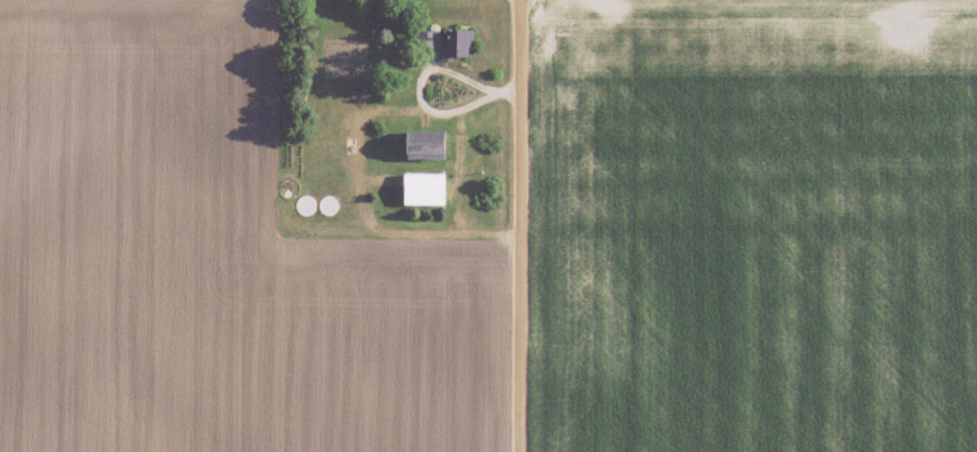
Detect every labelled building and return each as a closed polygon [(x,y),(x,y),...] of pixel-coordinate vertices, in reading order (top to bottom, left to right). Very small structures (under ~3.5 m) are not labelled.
[(444,58),(471,58),(471,30),(444,30),(444,58)] [(417,64),(436,63),(436,32),(417,33),(417,64)] [(406,160),(444,160),(444,132),(406,132),(406,160)] [(444,175),(404,174),(403,206),(444,206),(444,175)] [(328,217),(339,206),(327,195),(317,206),(328,217)] [(305,218),(316,210),(305,196),(294,204),(305,218)]
